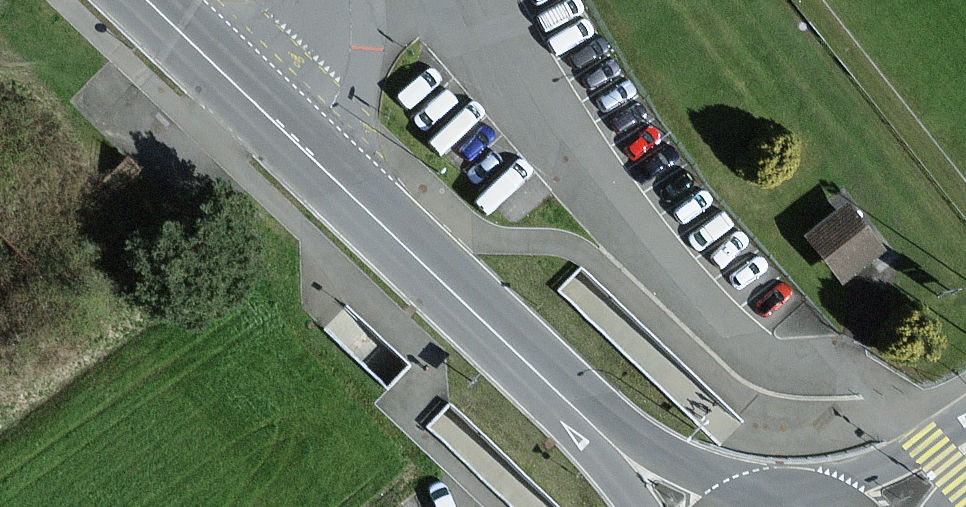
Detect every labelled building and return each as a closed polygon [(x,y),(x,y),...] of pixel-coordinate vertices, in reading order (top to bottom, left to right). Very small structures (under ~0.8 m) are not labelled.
[(839,205),(799,239),(842,291),(882,257),(839,205)]
